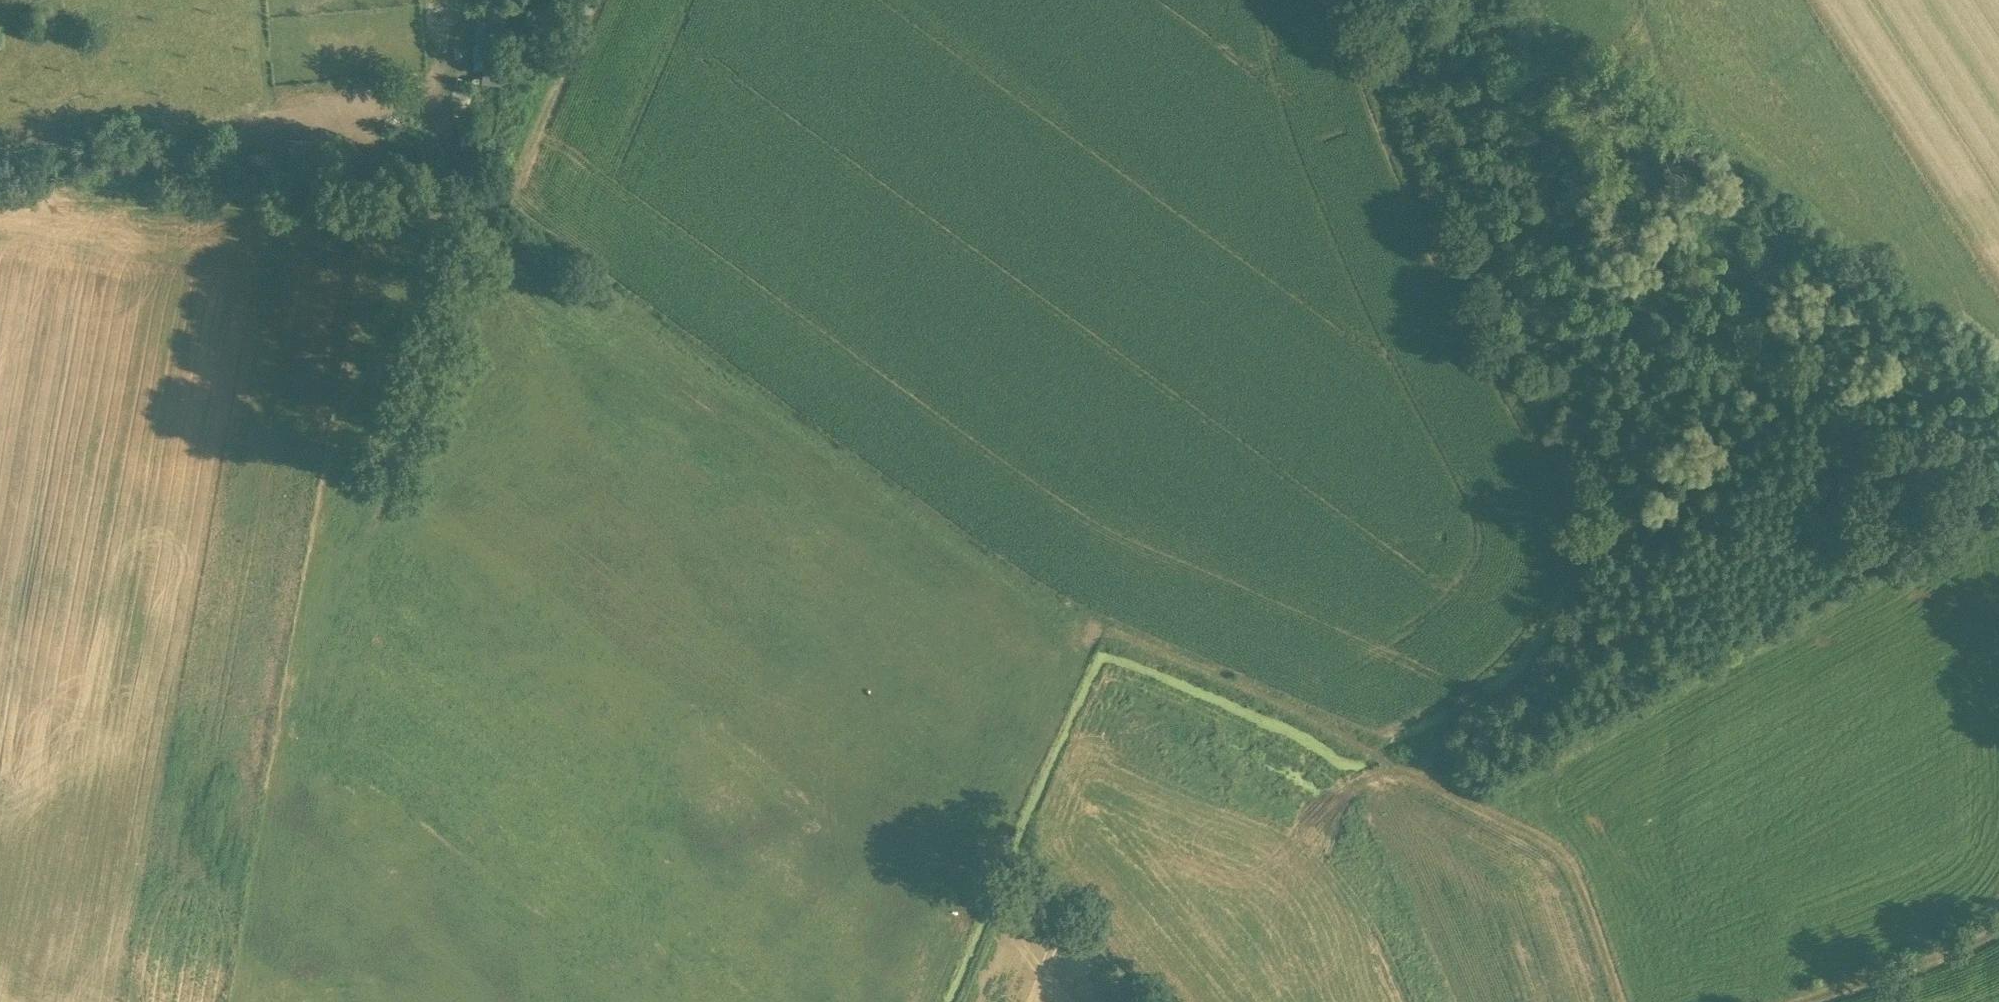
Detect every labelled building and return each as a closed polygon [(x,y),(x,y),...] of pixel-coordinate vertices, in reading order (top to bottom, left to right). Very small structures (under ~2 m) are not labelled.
[(479,82),(504,82),(505,39),(479,39),(479,82)]
